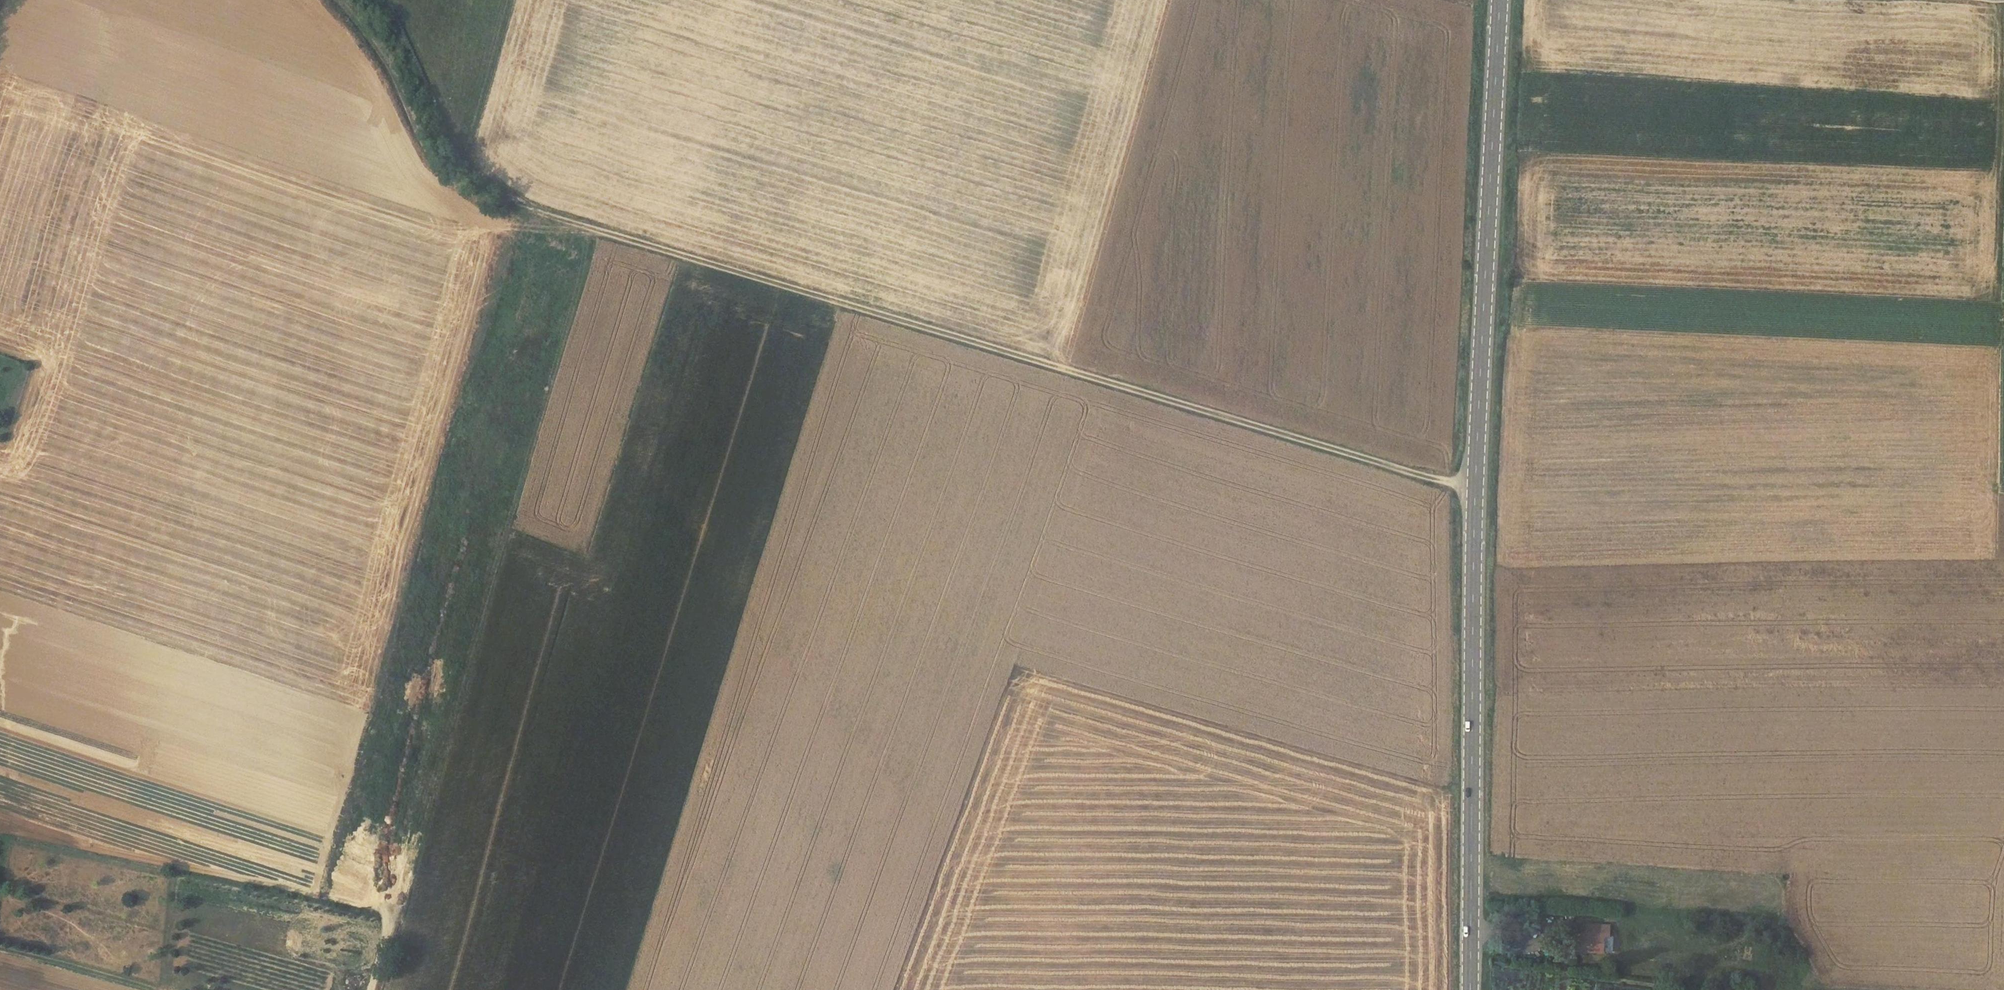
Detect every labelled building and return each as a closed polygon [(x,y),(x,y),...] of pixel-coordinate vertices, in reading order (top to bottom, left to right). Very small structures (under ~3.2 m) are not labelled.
[(1582,932),(1578,932),(1577,944),(1603,946),(1603,928),(1582,927),(1582,932)]
